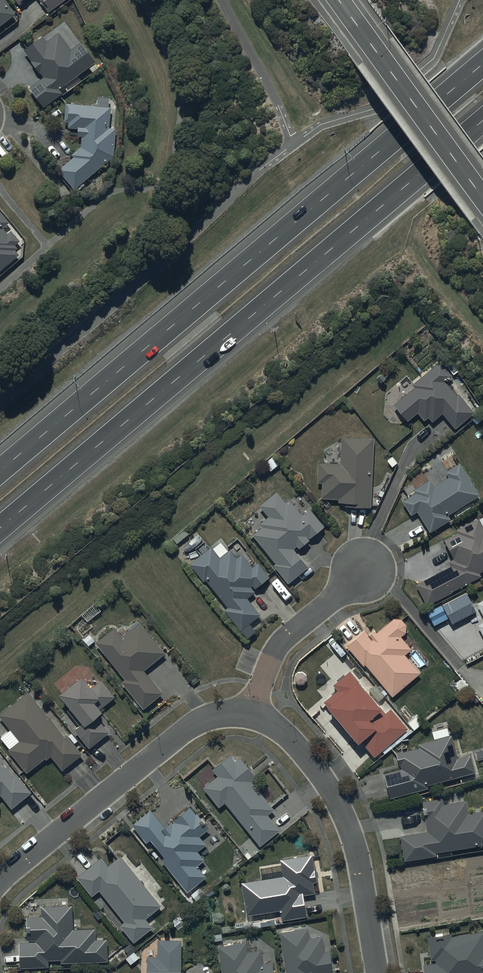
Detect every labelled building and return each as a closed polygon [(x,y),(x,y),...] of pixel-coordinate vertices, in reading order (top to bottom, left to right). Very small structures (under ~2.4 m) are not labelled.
[(15,16),(4,0),(0,0),(0,26),(15,16)] [(47,12),(64,0),(39,0),(47,12)] [(39,38),(24,50),(43,77),(29,87),(43,107),(62,93),(58,89),(96,62),(81,42),(71,49),(59,32),(46,40),(44,38),(40,41),(39,38)] [(73,157),(58,169),(74,189),(76,187),(78,190),(84,185),(83,182),(114,157),(116,128),(109,128),(110,107),(65,104),(64,122),(68,122),(68,127),(78,128),(77,136),(81,136),(80,147),(71,154),(73,157)] [(19,255),(15,250),(17,248),(14,245),(19,241),(11,231),(7,233),(3,228),(9,223),(0,211),(0,270),(19,255)] [(451,376),(439,362),(412,384),(414,387),(393,405),(407,421),(417,413),(423,421),(427,417),(431,422),(441,414),(454,429),(473,413),(458,394),(456,395),(445,381),(451,376)] [(370,507),(372,438),(341,437),(340,463),(318,463),(318,482),(322,482),(321,498),(338,499),(338,502),(345,503),(345,506),(370,507)] [(479,495),(458,463),(444,472),(447,477),(434,486),(429,479),(413,489),(415,492),(401,501),(410,515),(416,512),(430,532),(450,519),(447,515),(479,495)] [(262,527),(252,534),(276,563),(273,565),(288,583),(308,567),(293,549),(297,546),(299,549),(310,540),(309,539),(324,526),(310,508),(302,515),(289,500),(286,503),(277,491),(259,505),(268,517),(260,524),(262,527)] [(482,571),(482,528),(477,517),(454,530),(455,532),(442,539),(452,558),(447,561),(450,566),(416,585),(427,605),(480,575),(479,573),(482,571)] [(211,547),(190,564),(203,582),(205,581),(227,608),(224,610),(241,631),(261,615),(247,598),(255,592),(251,587),(252,586),(254,589),(269,577),(258,563),(252,567),(241,554),(236,558),(230,550),(219,558),(211,547)] [(364,631),(346,645),(362,666),(364,664),(392,697),(420,672),(404,654),(410,649),(399,637),(403,633),(404,632),(405,631),(405,630),(405,629),(405,628),(405,627),(405,626),(405,625),(405,624),(404,623),(404,622),(403,621),(402,620),(401,619),(400,619),(399,619),(399,618),(398,618),(397,618),(396,618),(395,618),(394,618),(393,619),(376,632),(374,629),(367,635),(364,631)] [(115,627),(96,642),(125,679),(121,682),(143,709),(162,694),(143,671),(165,653),(140,622),(139,623),(137,621),(128,628),(124,624),(117,630),(115,627)] [(389,709),(385,713),(357,682),(358,681),(349,671),(332,685),(337,690),(323,702),(326,705),(325,706),(356,742),(359,740),(373,757),(406,729),(389,709)] [(82,677),(59,694),(82,724),(74,730),(89,748),(108,732),(96,717),(101,712),(100,710),(115,697),(100,680),(91,689),(82,677)] [(0,714),(0,716),(19,741),(8,750),(26,773),(45,758),(46,760),(51,756),(62,771),(82,755),(66,735),(64,737),(27,692),(0,714)] [(426,788),(425,785),(474,771),(469,754),(457,757),(451,735),(417,745),(418,747),(396,753),(400,768),(382,773),(390,798),(426,788)] [(218,776),(204,787),(219,807),(225,803),(260,846),(280,830),(267,815),(273,810),(251,782),(256,778),(240,758),(235,762),(230,755),(212,769),(218,776)] [(1,795),(11,809),(31,793),(16,773),(12,775),(0,760),(0,796),(1,795)] [(421,801),(426,831),(399,836),(403,862),(435,856),(434,852),(482,844),(482,810),(467,813),(465,800),(444,803),(443,797),(421,801)] [(150,810),(131,824),(146,843),(151,840),(164,857),(161,860),(186,892),(206,877),(197,866),(205,860),(198,851),(205,845),(199,837),(209,829),(197,813),(196,814),(190,807),(164,827),(150,810)] [(283,876),(242,882),(247,915),(280,910),(281,921),(306,917),(303,895),(314,893),(312,882),(316,881),(312,854),(280,859),(283,876)] [(101,857),(77,877),(91,896),(99,890),(123,922),(120,925),(133,943),(152,928),(145,918),(160,907),(120,856),(108,866),(101,857)] [(27,942),(19,942),(20,968),(48,967),(48,960),(61,960),(61,963),(107,961),(106,939),(95,940),(95,929),(73,929),(72,906),(41,907),(42,916),(27,917),(27,942)] [(280,931),(286,972),(332,972),(329,950),(325,950),(323,936),(310,937),(308,927),(280,931)] [(422,965),(424,972),(482,972),(482,931),(450,936),(450,933),(427,936),(430,960),(434,959),(435,963),(422,965)] [(147,956),(147,972),(181,972),(181,940),(158,939),(157,956),(147,956)] [(219,947),(222,972),(273,972),(272,962),(263,963),(261,950),(248,951),(247,942),(219,947)]
